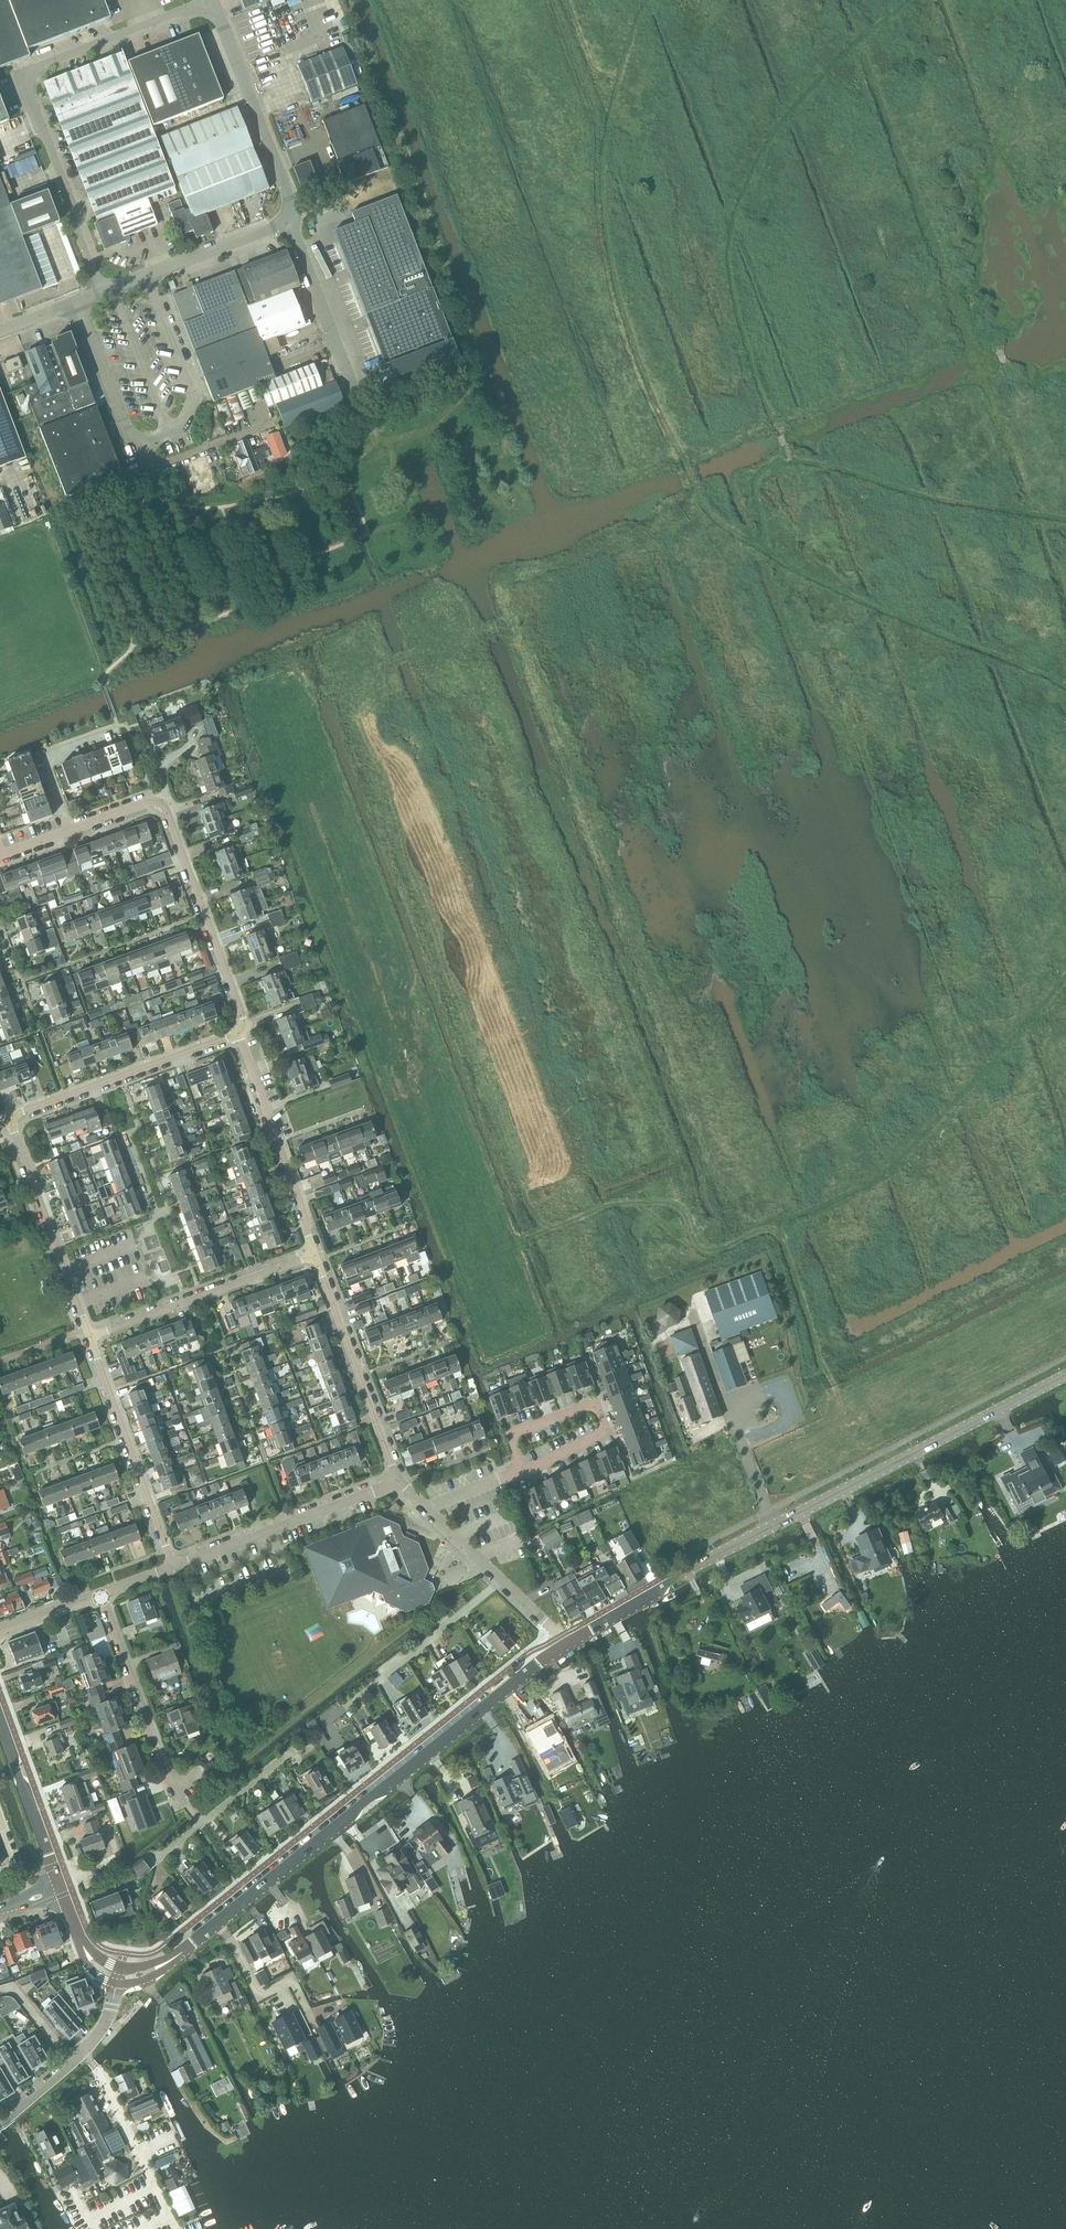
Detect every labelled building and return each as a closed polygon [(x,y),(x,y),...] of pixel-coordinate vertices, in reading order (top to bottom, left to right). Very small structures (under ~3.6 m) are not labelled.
[(16,20),(8,0),(0,0),(0,69),(30,57),(27,50),(16,20)] [(16,20),(66,0),(8,0),(16,20)] [(104,0),(66,0),(16,20),(27,50),(111,18),(104,0)] [(244,11),(272,0),(240,0),(244,11)] [(128,63),(154,126),(223,99),(198,35),(128,63)] [(312,103),(357,86),(343,48),(297,66),(312,103)] [(59,85),(52,87),(94,195),(102,215),(102,217),(114,212),(148,199),(150,205),(159,201),(157,196),(163,193),(165,199),(177,194),(175,188),(125,59),(59,85)] [(9,121),(0,99),(0,124),(9,121)] [(345,185),(389,168),(364,105),(322,121),(338,162),(336,163),(345,185)] [(177,178),(253,148),(237,108),(161,138),(177,178)] [(253,148),(177,178),(189,209),(185,211),(196,239),(213,233),(206,214),(269,189),(253,148)] [(309,162),(294,168),(305,199),(321,193),(309,162)] [(42,289),(23,237),(60,223),(48,192),(10,206),(0,179),(0,305),(42,289)] [(356,223),(334,232),(385,366),(390,364),(398,384),(460,361),(397,196),(352,213),(356,223)] [(116,216),(95,224),(105,249),(126,241),(125,237),(158,224),(156,221),(160,219),(158,213),(154,214),(150,205),(148,199),(114,212),(116,216)] [(168,205),(172,215),(184,210),(180,200),(168,205)] [(184,210),(172,215),(180,237),(192,232),(184,210)] [(80,272),(62,223),(57,225),(75,274),(80,272)] [(39,234),(25,239),(43,289),(58,283),(44,246),(39,234)] [(286,252),(234,271),(246,300),(248,307),(291,290),(300,287),(286,252)] [(184,324),(246,300),(234,271),(173,295),(184,324)] [(291,290),(248,307),(257,329),(262,343),(305,326),(291,290)] [(184,324),(195,353),(257,329),(248,307),(246,300),(184,324)] [(257,329),(195,353),(204,378),(266,354),(262,343),(257,329)] [(55,339),(56,342),(52,344),(62,368),(61,369),(64,378),(82,371),(75,352),(77,351),(70,333),(55,339)] [(26,354),(37,383),(41,395),(60,388),(54,371),(61,369),(52,346),(45,348),(44,347),(26,354)] [(214,403),(276,379),(266,354),(204,378),(214,403)] [(8,374),(24,368),(19,356),(3,362),(8,374)] [(313,365),(260,386),(268,408),(322,387),(313,365)] [(43,401),(88,384),(83,371),(82,371),(64,378),(61,369),(54,371),(60,388),(41,395),(37,383),(36,384),(43,401)] [(302,395),(276,405),(277,406),(284,424),(285,428),(332,409),(344,405),(342,398),(336,382),(324,387),(302,395)] [(43,401),(36,384),(24,388),(39,426),(95,404),(88,384),(43,401)] [(260,388),(249,392),(253,404),(265,400),(260,388)] [(26,458),(12,421),(0,389),(0,468),(26,458)] [(248,392),(238,396),(244,411),(254,407),(248,392)] [(23,394),(17,397),(21,407),(27,404),(23,394)] [(237,396),(227,400),(235,423),(246,419),(237,396)] [(226,400),(215,404),(223,427),(235,423),(226,400)] [(66,497),(123,475),(96,407),(40,429),(66,497)] [(254,435),(267,470),(297,458),(285,428),(284,424),(254,435)] [(237,481),(267,470),(254,435),(224,447),(237,481)] [(237,481),(224,447),(202,456),(215,490),(237,481)] [(13,527),(4,504),(0,506),(0,532),(13,527)] [(164,724),(170,741),(186,735),(184,728),(201,722),(195,705),(177,712),(179,719),(164,724)] [(202,779),(219,772),(213,757),(220,755),(214,737),(218,735),(211,717),(206,717),(203,727),(207,738),(206,739),(197,742),(203,760),(196,762),(202,779)] [(170,741),(164,724),(149,730),(147,722),(139,725),(144,739),(152,736),(155,747),(170,741)] [(124,742),(113,746),(121,768),(132,764),(127,750),(124,742)] [(113,746),(103,750),(111,772),(121,768),(113,746)] [(102,750),(92,754),(100,776),(111,772),(103,750),(102,750)] [(11,772),(33,764),(29,754),(7,762),(11,772)] [(92,754),(82,757),(90,780),(100,776),(92,754)] [(82,757),(72,761),(80,783),(90,780),(82,757)] [(62,767),(55,770),(63,792),(70,789),(69,787),(80,783),(72,761),(61,765),(62,767)] [(15,782),(36,774),(33,764),(11,772),(15,782)] [(219,772),(202,779),(207,794),(218,790),(221,797),(234,793),(231,785),(224,787),(219,772)] [(19,793),(40,785),(36,774),(15,782),(19,793)] [(23,803),(44,795),(40,785),(19,793),(23,803)] [(251,786),(234,793),(236,800),(254,793),(251,786)] [(44,795),(23,803),(26,813),(48,805),(44,795)] [(223,804),(200,812),(206,826),(222,820),(228,818),(225,810),(223,804)] [(48,805),(26,813),(30,824),(52,816),(48,805)] [(222,820),(206,826),(211,840),(233,832),(231,826),(228,818),(222,820)] [(134,828),(140,844),(142,850),(154,845),(150,833),(152,832),(150,826),(147,826),(146,823),(134,828)] [(250,826),(236,831),(239,838),(252,833),(250,826)] [(128,848),(140,844),(134,828),(122,832),(128,848)] [(117,852),(128,848),(122,832),(111,836),(117,852)] [(252,833),(239,838),(242,844),(255,839),(252,833)] [(104,857),(117,852),(111,836),(98,841),(104,857)] [(98,841),(86,845),(92,861),(94,866),(105,862),(104,857),(98,841)] [(77,859),(69,862),(74,874),(75,874),(81,872),(79,866),(92,861),(86,845),(73,850),(77,859)] [(238,846),(216,854),(221,868),(237,862),(243,860),(240,852),(238,846)] [(61,854),(49,858),(57,880),(69,876),(74,874),(69,862),(65,864),(61,854)] [(46,885),(57,880),(49,858),(37,863),(43,879),(46,885)] [(237,862),(221,868),(226,882),(248,874),(246,868),(243,860),(237,862)] [(148,866),(150,872),(150,873),(162,868),(160,862),(148,866)] [(37,863),(24,867),(30,884),(37,881),(39,887),(46,885),(43,879),(37,863)] [(18,888),(30,884),(24,867),(12,872),(18,888)] [(266,868),(252,873),(255,879),(268,875),(266,869),(266,868)] [(164,871),(151,876),(153,883),(158,881),(162,890),(169,887),(166,878),(164,871)] [(18,888),(12,872),(0,876),(1,879),(0,880),(0,895),(6,892),(9,900),(21,895),(18,888)] [(268,875),(255,879),(257,886),(270,881),(270,879),(268,875)] [(157,892),(163,908),(175,903),(169,887),(157,892)] [(253,888),(231,896),(236,910),(264,900),(261,890),(255,892),(253,888)] [(151,912),(163,908),(157,892),(145,896),(151,912)] [(116,907),(109,909),(115,926),(127,921),(121,905),(117,896),(113,897),(116,907)] [(133,900),(139,917),(151,912),(145,896),(133,900)] [(127,921),(139,917),(133,900),(121,905),(127,921)] [(264,900),(236,910),(242,924),(264,916),(263,913),(268,911),(264,900)] [(103,930),(115,926),(109,909),(97,914),(103,930)] [(268,915),(270,921),(283,916),(281,910),(268,915)] [(66,943),(78,939),(72,922),(73,922),(70,914),(69,914),(69,913),(64,915),(67,924),(60,927),(66,943)] [(21,932),(37,926),(33,914),(16,920),(21,932)] [(91,934),(103,930),(97,914),(85,918),(91,934)] [(285,923),(283,916),(270,921),(272,927),(285,923)] [(78,939),(91,934),(85,918),(73,922),(72,922),(78,939)] [(37,926),(21,932),(25,944),(41,938),(42,938),(54,933),(53,929),(40,934),(37,926)] [(269,930),(247,938),(252,952),(268,946),(274,944),(271,936),(269,930)] [(41,938),(25,944),(30,956),(46,950),(59,945),(54,933),(42,938),(41,938)] [(174,938),(180,954),(191,950),(192,952),(199,950),(193,934),(187,936),(186,933),(174,938)] [(170,965),(182,961),(179,954),(180,954),(174,938),(162,942),(170,965)] [(171,966),(170,965),(162,942),(150,947),(156,963),(155,963),(158,970),(158,971),(171,966)] [(268,946),(252,952),(257,966),(278,958),(279,958),(277,952),(274,944),(268,946)] [(150,947),(138,951),(144,967),(143,967),(146,975),(158,970),(155,963),(156,963),(150,947)] [(132,971),(144,967),(138,951),(126,955),(132,971)] [(279,958),(278,958),(281,965),(298,959),(296,952),(279,958)] [(114,960),(122,982),(127,980),(125,974),(132,971),(126,955),(114,960)] [(298,959),(281,965),(283,971),(301,965),(298,959)] [(102,964),(110,986),(122,982),(114,960),(102,964)] [(95,985),(97,991),(110,986),(102,964),(89,969),(95,985)] [(83,989),(95,985),(89,969),(77,973),(83,989)] [(285,971),(262,980),(267,994),(283,988),(292,985),(288,975),(287,976),(285,971)] [(190,983),(203,979),(200,972),(188,976),(190,983)] [(57,980),(41,986),(45,999),(75,988),(73,983),(70,975),(64,978),(66,986),(61,984),(58,985),(57,980)] [(164,984),(166,991),(178,987),(175,980),(164,984)] [(194,992),(206,988),(204,981),(191,986),(194,992)] [(9,998),(5,986),(0,988),(0,1001),(9,998)] [(75,988),(45,999),(49,1011),(66,1005),(64,1001),(66,1000),(70,995),(77,993),(75,988)] [(157,988),(151,990),(153,996),(154,997),(159,995),(159,994),(157,988)] [(283,988),(267,994),(272,1008),(294,1000),(292,994),(286,996),(283,988)] [(151,990),(140,994),(142,1000),(153,996),(151,990)] [(312,994),(298,999),(301,1005),(321,998),(319,992),(312,995),(312,994)] [(140,993),(128,997),(130,1004),(142,1000),(140,994),(140,993)] [(14,1010),(9,998),(0,1001),(0,1015),(14,1010)] [(321,998),(301,1005),(303,1012),(323,1004),(321,998)] [(66,1005),(49,1011),(54,1023),(70,1017),(68,1011),(81,1006),(79,1000),(66,1005)] [(197,1000),(185,1004),(187,1012),(193,1028),(205,1024),(199,1007),(197,1000)] [(211,1003),(199,1007),(205,1024),(217,1019),(214,1011),(220,1009),(217,1001),(212,1003),(211,1003)] [(103,1006),(88,1011),(90,1019),(106,1013),(103,1006)] [(2,1028),(18,1022),(14,1010),(0,1015),(0,1023),(2,1028)] [(187,1012),(175,1016),(181,1032),(193,1028),(187,1012)] [(299,1014),(277,1022),(282,1036),(299,1030),(305,1028),(302,1020),(299,1014)] [(175,1016),(163,1021),(169,1037),(181,1032),(175,1016)] [(95,1021),(98,1028),(104,1025),(102,1018),(95,1021)] [(127,1034),(115,1039),(121,1055),(133,1050),(131,1044),(137,1042),(130,1025),(128,1020),(123,1022),(125,1028),(127,1034)] [(163,1021),(151,1025),(157,1041),(169,1037),(163,1021)] [(18,1022),(2,1028),(6,1040),(23,1034),(18,1022)] [(136,1023),(130,1025),(137,1042),(142,1040),(144,1046),(157,1041),(151,1025),(139,1030),(136,1023)] [(299,1030),(282,1036),(287,1050),(302,1044),(304,1051),(316,1047),(329,1042),(326,1034),(321,1036),(320,1034),(308,1038),(305,1028),(299,1030)] [(115,1039),(102,1043),(108,1059),(121,1055),(115,1039)] [(329,1042),(316,1047),(319,1053),(331,1048),(329,1042)] [(102,1043),(91,1047),(96,1063),(108,1059),(102,1043)] [(6,1046),(8,1053),(14,1051),(12,1044),(6,1046)] [(91,1047),(79,1052),(85,1068),(96,1063),(91,1047)] [(79,1052),(66,1056),(72,1072),(85,1068),(79,1052)] [(23,1057),(11,1061),(14,1068),(20,1084),(32,1080),(29,1070),(35,1068),(30,1055),(24,1058),(23,1057)] [(309,1058),(286,1066),(291,1080),(308,1074),(313,1072),(314,1072),(318,1071),(316,1063),(313,1056),(309,1058)] [(208,1067),(186,1075),(190,1087),(213,1079),(229,1073),(224,1061),(208,1067)] [(8,1089),(20,1084),(14,1068),(2,1073),(8,1089)] [(308,1074),(291,1080),(296,1094),(319,1086),(314,1072),(313,1072),(308,1074)] [(215,1086),(202,1091),(204,1096),(217,1091),(233,1086),(229,1073),(213,1079),(215,1086)] [(332,1089),(352,1082),(349,1074),(329,1081),(332,1089)] [(172,1094),(187,1088),(183,1076),(167,1081),(172,1094)] [(160,1084),(145,1090),(149,1102),(165,1096),(160,1084)] [(222,1103),(238,1098),(233,1086),(217,1091),(222,1103)] [(165,1096),(149,1102),(153,1114),(169,1108),(176,1106),(183,1104),(181,1098),(174,1100),(171,1094),(165,1096)] [(226,1115),(242,1109),(238,1098),(222,1103),(226,1115)] [(214,1100),(206,1103),(208,1108),(216,1105),(214,1100)] [(87,1128),(89,1134),(102,1129),(97,1114),(94,1107),(82,1112),(87,1128)] [(169,1108),(153,1114),(158,1126),(173,1120),(174,1121),(180,1118),(178,1112),(172,1115),(169,1108)] [(230,1127),(246,1121),(242,1109),(226,1115),(230,1127)] [(97,1114),(102,1129),(113,1125),(107,1110),(97,1114)] [(70,1116),(75,1132),(87,1128),(82,1112),(70,1116)] [(57,1121),(62,1137),(75,1132),(70,1116),(57,1121)] [(173,1120),(158,1126),(162,1138),(178,1132),(173,1120)] [(50,1141),(62,1137),(57,1121),(44,1125),(50,1141)] [(246,1121),(230,1127),(235,1139),(231,1140),(233,1145),(250,1139),(248,1135),(251,1134),(246,1121)] [(370,1123),(358,1127),(364,1143),(366,1147),(371,1146),(369,1142),(376,1139),(370,1123)] [(358,1127),(346,1131),(354,1152),(366,1147),(364,1143),(358,1127)] [(334,1136),(342,1157),(354,1153),(352,1148),(346,1131),(334,1136)] [(178,1132),(162,1138),(166,1150),(182,1145),(182,1144),(196,1139),(194,1134),(180,1139),(178,1132)] [(322,1140),(330,1161),(342,1157),(334,1136),(322,1140)] [(92,1156),(86,1158),(88,1164),(95,1161),(104,1157),(105,1157),(105,1158),(120,1152),(116,1139),(100,1145),(102,1151),(92,1155),(92,1156)] [(310,1144),(316,1161),(318,1166),(330,1161),(322,1140),(310,1144)] [(233,1153),(227,1155),(232,1167),(253,1160),(249,1147),(246,1148),(245,1144),(231,1149),(233,1153)] [(303,1166),(316,1161),(310,1144),(297,1149),(303,1166)] [(182,1145),(166,1150),(171,1163),(187,1157),(186,1157),(193,1154),(201,1151),(199,1147),(192,1149),(185,1152),(182,1145)] [(74,1154),(78,1166),(85,1164),(80,1152),(74,1154)] [(109,1170),(125,1164),(120,1152),(105,1158),(109,1170)] [(392,1160),(390,1153),(379,1157),(381,1164),(392,1160)] [(64,1158),(48,1164),(53,1177),(69,1171),(64,1158)] [(205,1158),(200,1160),(203,1168),(208,1167),(205,1158)] [(375,1159),(363,1163),(365,1169),(368,1168),(368,1169),(377,1166),(377,1165),(375,1159)] [(253,1160),(232,1167),(236,1179),(242,1177),(242,1178),(258,1172),(253,1160)] [(114,1182),(130,1177),(125,1164),(109,1170),(114,1182)] [(347,1169),(346,1169),(349,1175),(349,1176),(361,1172),(361,1171),(358,1165),(347,1169)] [(185,1171),(169,1176),(173,1189),(189,1183),(187,1176),(194,1174),(192,1168),(185,1171)] [(341,1168),(335,1171),(339,1179),(349,1175),(346,1169),(342,1171),(341,1168)] [(385,1179),(381,1168),(374,1170),(377,1177),(378,1181),(385,1179)] [(373,1170),(362,1174),(362,1175),(364,1181),(376,1177),(373,1170)] [(69,1171),(53,1177),(57,1189),(73,1183),(73,1182),(69,1171)] [(236,1179),(235,1180),(237,1185),(244,1183),(246,1189),(246,1190),(262,1184),(258,1172),(242,1178),(242,1177),(236,1179)] [(327,1176),(329,1183),(337,1180),(334,1173),(327,1176)] [(325,1184),(322,1178),(321,1174),(309,1178),(313,1189),(325,1184)] [(214,1181),(211,1175),(205,1177),(207,1184),(214,1181)] [(118,1195),(134,1189),(130,1177),(114,1182),(118,1194),(118,1195)] [(350,1178),(338,1183),(341,1190),(352,1186),(350,1179),(350,1178)] [(73,1183),(57,1189),(62,1202),(83,1194),(78,1180),(73,1182),(73,1183)] [(189,1183),(173,1189),(178,1201),(194,1195),(189,1183)] [(241,1191),(232,1194),(234,1199),(242,1196),(245,1203),(250,1201),(266,1196),(262,1184),(246,1190),(246,1189),(241,1191)] [(388,1187),(381,1190),(389,1211),(401,1207),(395,1190),(394,1189),(390,1187),(388,1187)] [(316,1198),(328,1194),(326,1188),(314,1192),(316,1198)] [(118,1195),(118,1194),(113,1196),(115,1202),(116,1201),(119,1209),(139,1201),(134,1189),(118,1195)] [(8,1206),(2,1190),(0,1191),(0,1209),(8,1206)] [(381,1190),(369,1194),(377,1216),(389,1211),(381,1190)] [(83,1194),(62,1202),(67,1214),(82,1208),(85,1207),(87,1206),(83,1194)] [(369,1194),(357,1198),(358,1202),(359,1204),(365,1220),(377,1216),(369,1194)] [(194,1195),(178,1201),(182,1213),(198,1207),(194,1195)] [(250,1201),(245,1203),(247,1209),(252,1207),(255,1214),(271,1208),(266,1196),(250,1201)] [(139,1201),(119,1209),(121,1215),(121,1216),(123,1222),(143,1214),(139,1201)] [(198,1207),(182,1213),(187,1225),(203,1219),(200,1212),(214,1207),(212,1201),(198,1207)] [(245,1203),(237,1206),(239,1211),(247,1209),(245,1203)] [(359,1204),(347,1208),(353,1224),(365,1220),(359,1204)] [(82,1208),(67,1214),(71,1226),(87,1220),(85,1215),(88,1214),(85,1207),(82,1208)] [(332,1207),(320,1212),(322,1217),(328,1233),(341,1229),(335,1212),(334,1213),(332,1207)] [(271,1208),(255,1214),(259,1225),(275,1220),(271,1208)] [(347,1208),(335,1212),(341,1229),(353,1224),(347,1208)] [(203,1219),(187,1225),(191,1237),(207,1231),(204,1224),(218,1219),(216,1214),(203,1219)] [(87,1220),(71,1226),(76,1239),(92,1233),(87,1220)] [(259,1225),(245,1230),(247,1235),(255,1233),(257,1240),(280,1232),(275,1220),(259,1225)] [(207,1231),(191,1237),(195,1249),(211,1243),(209,1235),(224,1230),(223,1225),(207,1231)] [(280,1232),(257,1240),(259,1245),(265,1242),(268,1250),(284,1244),(280,1232)] [(412,1238),(400,1242),(406,1258),(408,1264),(413,1262),(411,1256),(418,1253),(412,1238)] [(400,1242),(388,1247),(394,1263),(406,1258),(400,1242)] [(211,1243),(195,1249),(200,1261),(216,1255),(211,1243)] [(246,1258),(252,1256),(247,1244),(241,1246),(246,1258)] [(236,1261),(242,1259),(238,1247),(232,1249),(236,1261)] [(388,1247),(376,1251),(382,1267),(384,1273),(396,1268),(394,1263),(388,1247)] [(376,1251),(364,1256),(370,1272),(382,1267),(376,1251)] [(216,1255),(200,1261),(204,1273),(220,1267),(226,1261),(224,1255),(217,1257),(216,1255)] [(364,1256),(352,1260),(358,1276),(361,1283),(372,1278),(370,1272),(364,1256)] [(352,1260),(340,1265),(346,1281),(348,1287),(361,1283),(358,1276),(352,1260)] [(706,1293),(716,1321),(722,1338),(723,1337),(724,1339),(740,1334),(739,1331),(777,1318),(777,1316),(764,1281),(761,1273),(706,1293)] [(303,1277),(291,1282),(296,1297),(308,1293),(303,1277)] [(291,1282),(278,1286),(284,1302),(290,1317),(297,1314),(291,1299),(296,1297),(291,1282)] [(383,1286),(376,1289),(379,1296),(386,1293),(390,1291),(388,1285),(383,1286)] [(416,1285),(403,1290),(404,1290),(406,1297),(418,1292),(416,1285)] [(278,1286),(266,1290),(272,1306),(283,1302),(284,1302),(278,1286)] [(266,1290),(254,1295),(260,1311),(262,1316),(274,1312),(272,1306),(266,1290)] [(354,1305),(367,1300),(364,1293),(352,1298),(354,1305)] [(254,1295),(242,1299),(248,1315),(254,1313),(260,1311),(254,1295)] [(227,1316),(224,1317),(228,1329),(232,1328),(237,1326),(238,1326),(238,1325),(250,1321),(249,1318),(248,1315),(242,1299),(230,1304),(233,1313),(227,1315),(227,1316)] [(358,1315),(370,1310),(368,1303),(356,1308),(358,1315)] [(424,1307),(430,1324),(442,1319),(436,1303),(424,1307)] [(659,1308),(657,1321),(668,1329),(680,1324),(682,1311),(671,1303),(659,1308)] [(305,1304),(300,1306),(302,1312),(304,1318),(316,1314),(314,1308),(307,1311),(305,1304)] [(423,1304),(411,1308),(412,1312),(418,1329),(430,1324),(424,1307),(423,1304)] [(297,1314),(290,1317),(292,1323),(304,1318),(302,1312),(297,1314)] [(406,1333),(418,1329),(412,1312),(400,1317),(406,1333)] [(254,1313),(248,1315),(249,1318),(250,1321),(253,1329),(259,1327),(254,1313)] [(395,1319),(388,1321),(394,1338),(406,1333),(400,1317),(399,1314),(393,1316),(395,1319)] [(376,1326),(382,1342),(394,1338),(388,1321),(386,1317),(380,1319),(378,1316),(373,1319),(376,1326)] [(309,1341),(324,1335),(318,1317),(306,1321),(308,1327),(304,1329),(309,1341)] [(181,1321),(169,1325),(175,1341),(177,1347),(189,1343),(197,1340),(190,1322),(182,1325),(181,1321)] [(371,1328),(364,1330),(370,1347),(382,1342),(376,1326),(375,1323),(370,1325),(371,1328)] [(169,1325),(157,1330),(163,1346),(170,1343),(174,1357),(180,1355),(177,1347),(175,1341),(169,1325)] [(678,1358),(699,1350),(692,1329),(671,1336),(678,1358)] [(157,1330),(145,1334),(151,1350),(163,1346),(157,1330)] [(145,1334),(133,1339),(138,1354),(151,1350),(145,1334)] [(313,1353),(329,1347),(324,1335),(309,1341),(313,1353)] [(228,1345),(234,1342),(232,1336),(226,1338),(228,1345)] [(730,1346),(743,1342),(741,1336),(728,1340),(730,1346)] [(244,1351),(241,1352),(246,1365),(262,1359),(259,1352),(261,1351),(263,1347),(262,1344),(260,1338),(242,1345),(244,1351)] [(583,1340),(586,1348),(592,1346),(588,1338),(583,1340)] [(124,1353),(116,1356),(122,1370),(124,1377),(136,1372),(134,1366),(130,1367),(127,1358),(138,1354),(133,1339),(120,1343),(124,1353)] [(289,1348),(295,1346),(293,1340),(286,1343),(289,1348)] [(595,1353),(593,1354),(597,1365),(622,1356),(621,1352),(617,1341),(608,1345),(607,1342),(599,1345),(600,1348),(594,1350),(595,1353)] [(303,1343),(295,1346),(297,1351),(305,1348),(303,1343)] [(718,1351),(713,1353),(718,1368),(727,1392),(747,1383),(733,1346),(718,1351)] [(313,1353),(317,1365),(333,1360),(329,1347),(313,1353)] [(628,1350),(621,1352),(622,1356),(624,1355),(625,1358),(630,1356),(629,1352),(628,1350)] [(60,1357),(65,1372),(78,1368),(72,1353),(60,1357)] [(183,1363),(190,1360),(187,1353),(180,1356),(183,1363)] [(697,1403),(701,1414),(704,1422),(723,1416),(701,1353),(682,1360),(697,1403)] [(455,1354),(443,1359),(449,1375),(461,1370),(455,1354)] [(622,1356),(597,1365),(601,1376),(626,1367),(622,1356)] [(52,1377),(65,1372),(60,1357),(47,1362),(52,1377)] [(246,1365),(250,1377),(266,1371),(262,1359),(246,1365)] [(431,1364),(437,1379),(443,1377),(445,1383),(451,1381),(449,1375),(443,1359),(431,1364)] [(584,1359),(566,1366),(575,1392),(595,1385),(586,1362),(585,1362),(584,1359)] [(203,1360),(187,1366),(189,1372),(192,1371),(197,1383),(213,1377),(208,1365),(205,1366),(203,1360)] [(322,1377),(338,1372),(333,1360),(317,1365),(322,1377)] [(40,1382),(52,1377),(47,1362),(34,1367),(40,1382)] [(425,1384),(437,1379),(431,1364),(419,1368),(425,1384)] [(565,1365),(546,1372),(556,1399),(575,1392),(566,1366),(565,1365)] [(27,1386),(40,1382),(34,1367),(22,1371),(27,1386)] [(626,1367),(601,1376),(605,1388),(630,1379),(626,1367)] [(407,1373),(413,1389),(419,1386),(422,1395),(428,1393),(425,1384),(419,1368),(407,1373)] [(177,1378),(174,1370),(168,1372),(171,1381),(177,1378)] [(10,1376),(15,1391),(27,1386),(22,1371),(10,1376)] [(270,1383),(266,1371),(250,1377),(254,1389),(270,1383)] [(136,1372),(124,1377),(126,1384),(139,1379),(136,1372)] [(326,1389),(342,1384),(338,1372),(322,1377),(326,1389)] [(528,1379),(527,1379),(537,1406),(556,1399),(546,1372),(528,1379)] [(401,1393),(413,1389),(407,1373),(395,1377),(401,1393)] [(527,1374),(507,1381),(509,1386),(508,1387),(518,1413),(537,1406),(527,1379),(528,1379),(527,1374)] [(15,1391),(10,1376),(0,1379),(0,1388),(3,1395),(15,1391)] [(697,1415),(701,1414),(697,1403),(695,1404),(693,1396),(692,1396),(685,1376),(677,1378),(675,1379),(679,1390),(682,1400),(678,1401),(687,1424),(699,1420),(697,1415)] [(197,1383),(177,1390),(179,1395),(198,1388),(201,1395),(217,1389),(213,1377),(197,1383)] [(395,1377),(382,1382),(388,1398),(401,1393),(395,1377)] [(316,1379),(308,1382),(310,1387),(318,1385),(316,1379)] [(630,1379),(605,1388),(610,1399),(634,1390),(630,1379)] [(133,1407),(148,1401),(144,1389),(150,1387),(148,1380),(136,1385),(138,1391),(128,1394),(133,1407)] [(670,1391),(677,1388),(675,1382),(667,1385),(670,1391)] [(71,1388),(73,1393),(86,1389),(83,1383),(71,1388)] [(254,1389),(259,1401),(275,1395),(270,1383),(254,1389)] [(331,1401),(346,1396),(342,1384),(326,1389),(331,1401)] [(508,1387),(490,1393),(491,1397),(490,1397),(498,1420),(518,1413),(508,1387)] [(61,1398),(73,1393),(71,1388),(59,1392),(61,1398)] [(217,1389),(201,1395),(205,1407),(221,1401),(217,1389)] [(634,1390),(610,1399),(614,1410),(638,1401),(634,1390)] [(448,1394),(442,1396),(445,1403),(451,1401),(448,1394)] [(52,1395),(46,1397),(48,1403),(54,1401),(52,1395)] [(133,1407),(137,1419),(153,1413),(150,1406),(164,1401),(162,1395),(148,1401),(133,1407)] [(275,1395),(259,1401),(263,1413),(279,1407),(275,1395)] [(317,1407),(313,1408),(315,1413),(319,1411),(332,1406),(335,1413),(351,1408),(346,1396),(331,1401),(331,1402),(317,1407)] [(46,1397),(39,1399),(41,1405),(48,1403),(46,1397)] [(195,1397),(187,1400),(189,1405),(197,1403),(195,1397)] [(279,1407),(263,1413),(268,1425),(284,1419),(281,1412),(303,1404),(301,1399),(279,1407)] [(463,1400),(458,1402),(461,1409),(460,1409),(466,1425),(467,1425),(473,1441),(485,1436),(479,1420),(472,1423),(466,1407),(465,1407),(463,1400)] [(32,1401),(21,1406),(23,1412),(35,1407),(32,1401)] [(199,1410),(183,1416),(184,1419),(201,1413),(204,1421),(210,1419),(226,1413),(221,1401),(205,1407),(199,1409),(199,1410)] [(638,1401),(614,1410),(618,1421),(643,1412),(638,1401)] [(351,1408),(335,1413),(340,1426),(333,1428),(336,1434),(348,1430),(346,1424),(355,1420),(351,1408)] [(395,1415),(397,1421),(409,1417),(407,1410),(395,1415)] [(159,1411),(153,1413),(137,1419),(141,1431),(157,1425),(163,1423),(159,1411)] [(643,1412),(618,1421),(622,1433),(647,1424),(643,1412)] [(81,1418),(87,1432),(99,1427),(94,1413),(81,1418)] [(226,1413),(210,1419),(211,1424),(214,1431),(230,1426),(226,1413)] [(74,1437),(87,1432),(81,1418),(69,1423),(74,1437)] [(204,1421),(196,1424),(198,1429),(211,1424),(210,1419),(204,1421)] [(284,1419),(268,1425),(272,1437),(288,1431),(284,1419)] [(401,1431),(413,1427),(410,1420),(398,1424),(401,1431)] [(62,1441),(74,1437),(69,1423),(57,1427),(62,1441)] [(288,1431),(272,1437),(276,1449),(283,1447),(285,1452),(295,1449),(293,1443),(290,1436),(311,1429),(309,1423),(288,1431)] [(647,1424),(622,1433),(626,1444),(651,1435),(647,1424)] [(146,1443),(162,1437),(161,1437),(157,1425),(141,1431),(146,1443)] [(461,1446),(473,1441),(467,1425),(455,1429),(461,1446)] [(230,1426),(214,1431),(218,1444),(234,1438),(230,1426)] [(49,1446),(62,1441),(57,1427),(44,1432),(49,1446)] [(449,1450),(461,1446),(455,1429),(443,1434),(449,1450)] [(162,1437),(146,1443),(150,1455),(173,1447),(173,1446),(170,1439),(178,1436),(176,1431),(161,1437),(162,1437)] [(342,1451),(348,1467),(360,1462),(357,1453),(363,1450),(358,1438),(355,1431),(349,1434),(352,1441),(354,1446),(342,1451)] [(37,1451),(49,1446),(44,1432),(32,1436),(37,1451)] [(419,1443),(425,1459),(437,1455),(431,1438),(424,1441),(421,1433),(416,1435),(419,1443)] [(437,1455),(449,1450),(443,1434),(431,1438),(437,1455)] [(413,1464),(425,1459),(419,1443),(416,1435),(409,1438),(412,1445),(406,1448),(413,1464)] [(651,1435),(626,1444),(630,1455),(655,1446),(651,1435)] [(24,1455),(37,1451),(32,1436),(19,1441),(24,1455)] [(197,1437),(192,1439),(196,1451),(203,1448),(201,1442),(199,1442),(197,1437)] [(234,1438),(218,1444),(223,1455),(239,1449),(243,1448),(240,1440),(236,1442),(234,1438)] [(150,1455),(154,1467),(170,1461),(168,1455),(182,1449),(180,1444),(173,1446),(173,1447),(166,1449),(150,1455)] [(213,1445),(205,1448),(207,1454),(215,1451),(213,1445)] [(655,1446),(630,1455),(634,1467),(642,1464),(643,1467),(652,1464),(651,1461),(659,1458),(655,1446)] [(313,1447),(308,1449),(311,1456),(316,1454),(313,1447)] [(618,1447),(597,1454),(599,1457),(605,1477),(626,1470),(618,1447)] [(239,1449),(223,1455),(227,1468),(243,1462),(239,1449)] [(1063,1490),(1054,1471),(1046,1475),(1033,1449),(1022,1455),(1028,1467),(1009,1476),(1011,1480),(1004,1483),(1019,1513),(1033,1505),(1035,1508),(1049,1501),(1047,1497),(1063,1490)] [(1056,1466),(1065,1461),(1059,1449),(1050,1454),(1056,1466)] [(301,1451),(296,1453),(298,1461),(304,1459),(301,1451)] [(335,1472),(348,1467),(342,1451),(329,1456),(335,1472)] [(170,1461),(154,1467),(159,1479),(175,1473),(172,1466),(194,1458),(193,1453),(170,1461)] [(318,1460),(324,1476),(335,1472),(329,1456),(318,1460)] [(599,1457),(580,1463),(581,1466),(588,1487),(607,1481),(605,1477),(599,1457)] [(292,1459),(281,1463),(290,1489),(312,1481),(305,1465),(306,1465),(305,1461),(295,1465),(292,1459)] [(312,1481),(324,1476),(318,1460),(305,1465),(312,1481)] [(113,1465),(100,1470),(106,1484),(118,1479),(113,1465)] [(581,1466),(562,1473),(563,1475),(571,1497),(589,1490),(588,1487),(581,1466)] [(100,1470),(88,1474),(93,1489),(106,1484),(100,1470)] [(175,1494),(188,1489),(186,1483),(181,1471),(175,1473),(159,1479),(163,1492),(173,1488),(175,1494)] [(88,1474),(75,1479),(81,1493),(83,1499),(88,1497),(86,1491),(93,1489),(88,1474)] [(563,1475),(544,1482),(545,1484),(552,1506),(571,1499),(571,1497),(563,1475)] [(75,1479),(63,1484),(68,1498),(81,1493),(75,1479)] [(242,1490),(230,1494),(236,1510),(248,1505),(245,1496),(251,1494),(246,1481),(240,1483),(242,1490)] [(63,1484),(51,1488),(56,1502),(58,1508),(63,1506),(61,1501),(68,1498),(63,1484)] [(545,1484),(524,1491),(532,1515),(553,1508),(552,1506),(545,1484)] [(206,1487),(200,1489),(203,1496),(208,1495),(206,1487)] [(51,1488),(38,1493),(43,1507),(56,1502),(51,1488)] [(193,1491),(188,1493),(192,1501),(197,1499),(193,1491)] [(230,1494),(218,1499),(224,1514),(236,1510),(230,1494)] [(171,1499),(158,1503),(163,1517),(169,1515),(167,1508),(171,1507),(172,1503),(171,1499)] [(218,1499),(206,1503),(212,1519),(216,1517),(217,1520),(225,1517),(224,1514),(218,1499)] [(108,1508),(114,1505),(112,1500),(106,1502),(108,1508)] [(180,1506),(171,1509),(178,1528),(179,1531),(181,1530),(182,1533),(193,1529),(192,1526),(200,1523),(194,1508),(192,1501),(180,1506)] [(394,1514),(401,1507),(396,1502),(389,1509),(394,1514)] [(206,1503),(194,1508),(200,1523),(212,1519),(206,1503)] [(117,1508),(119,1513),(129,1510),(127,1504),(117,1508)] [(944,1519),(936,1504),(929,1507),(927,1505),(922,1507),(924,1509),(916,1513),(927,1533),(930,1531),(932,1529),(932,1526),(931,1525),(944,1519)] [(951,1523),(957,1519),(950,1507),(944,1510),(951,1523)] [(111,1516),(119,1513),(117,1508),(109,1510),(111,1516)] [(87,1509),(75,1513),(77,1519),(83,1516),(89,1514),(87,1509)] [(68,1516),(62,1518),(64,1523),(70,1521),(77,1519),(75,1513),(75,1512),(68,1515),(68,1516)] [(593,1520),(595,1520),(592,1515),(583,1518),(585,1524),(587,1524),(592,1522),(593,1520)] [(433,1593),(429,1582),(424,1580),(429,1570),(419,1543),(403,1536),(399,1525),(378,1516),(355,1524),(356,1528),(304,1548),(327,1608),(372,1591),(382,1596),(385,1603),(406,1613),(428,1604),(433,1593)] [(122,1529),(128,1544),(140,1539),(135,1524),(122,1529)] [(545,1544),(560,1535),(555,1528),(540,1536),(545,1544)] [(115,1548),(128,1544),(122,1529),(110,1534),(115,1548)] [(866,1556),(857,1560),(862,1571),(871,1567),(872,1569),(875,1567),(886,1563),(890,1561),(886,1552),(877,1530),(859,1538),(866,1556)] [(627,1556),(641,1548),(631,1532),(618,1539),(627,1556)] [(908,1532),(899,1534),(905,1555),(914,1553),(908,1532)] [(103,1553),(115,1548),(110,1534),(97,1538),(103,1553)] [(90,1558),(103,1553),(97,1538),(85,1543),(90,1558)] [(76,1541),(71,1543),(72,1547),(78,1562),(90,1558),(85,1543),(77,1545),(76,1541)] [(67,1549),(60,1552),(65,1567),(78,1562),(72,1547),(71,1543),(66,1545),(67,1549)] [(1,1562),(2,1566),(10,1563),(7,1556),(0,1559),(0,1562),(1,1562)] [(630,1586),(645,1577),(634,1556),(618,1565),(630,1586)] [(605,1568),(594,1574),(605,1594),(605,1593),(609,1590),(612,1596),(625,1588),(617,1574),(618,1573),(615,1563),(605,1568)] [(575,1575),(592,1607),(607,1599),(599,1584),(593,1574),(594,1574),(593,1573),(596,1572),(593,1564),(590,1566),(575,1575)] [(786,1569),(780,1572),(783,1578),(789,1574),(786,1569)] [(41,1577),(38,1570),(32,1572),(35,1580),(41,1577)] [(31,1572),(14,1578),(17,1587),(34,1581),(31,1572)] [(9,1582),(5,1573),(0,1575),(0,1585),(9,1582)] [(572,1619),(592,1607),(575,1575),(574,1573),(553,1585),(557,1593),(558,1592),(564,1603),(563,1604),(572,1619)] [(745,1603),(736,1607),(744,1623),(755,1618),(768,1612),(771,1610),(762,1591),(763,1590),(765,1590),(759,1578),(745,1585),(750,1595),(743,1598),(745,1603)] [(41,1579),(33,1582),(34,1583),(32,1584),(35,1594),(50,1589),(46,1579),(41,1580),(41,1579)] [(842,1607),(847,1605),(840,1591),(823,1599),(826,1606),(839,1600),(842,1607)] [(0,1601),(0,1617),(13,1612),(14,1613),(25,1609),(22,1601),(20,1601),(17,1595),(8,1598),(8,1597),(1,1599),(1,1601),(0,1601)] [(134,1625),(122,1629),(127,1641),(136,1638),(134,1635),(138,1634),(137,1631),(147,1627),(146,1623),(157,1618),(148,1595),(126,1604),(134,1625)] [(77,1617),(83,1635),(93,1631),(87,1614),(77,1617)] [(489,1642),(483,1646),(486,1651),(492,1646),(500,1656),(514,1645),(500,1628),(486,1639),(489,1642)] [(16,1666),(43,1656),(34,1632),(7,1642),(16,1666)] [(85,1647),(71,1652),(75,1661),(76,1661),(81,1675),(82,1675),(84,1674),(87,1672),(87,1673),(104,1667),(98,1652),(89,1656),(85,1647)] [(426,1656),(432,1652),(429,1647),(422,1651),(426,1656)] [(698,1649),(696,1656),(719,1661),(720,1655),(698,1649)] [(165,1680),(180,1674),(172,1651),(146,1660),(155,1684),(165,1680)] [(620,1685),(612,1689),(618,1703),(622,1701),(624,1708),(650,1698),(646,1688),(645,1688),(638,1670),(641,1669),(635,1654),(625,1658),(630,1672),(616,1677),(620,1685)] [(64,1661),(62,1655),(54,1658),(57,1664),(64,1661)] [(447,1663),(447,1662),(446,1663),(461,1688),(465,1684),(464,1683),(477,1675),(466,1655),(448,1666),(446,1663),(447,1663)] [(53,1658),(43,1661),(46,1669),(56,1665),(56,1664),(53,1658)] [(460,1688),(461,1688),(446,1663),(445,1663),(445,1664),(446,1664),(448,1666),(442,1670),(439,1667),(436,1669),(438,1672),(430,1677),(441,1696),(455,1688),(455,1689),(460,1688)] [(84,1674),(82,1675),(87,1689),(85,1689),(89,1699),(103,1694),(100,1685),(109,1681),(104,1667),(87,1673),(87,1672),(84,1674)] [(48,1676),(46,1670),(45,1669),(37,1672),(36,1670),(35,1670),(28,1673),(28,1675),(20,1678),(25,1691),(42,1685),(39,1679),(48,1676)] [(388,1679),(392,1685),(401,1678),(396,1673),(388,1679)] [(595,1695),(598,1694),(593,1681),(591,1682),(584,1685),(589,1698),(595,1695)] [(63,1683),(48,1688),(51,1697),(66,1691),(63,1683)] [(767,1687),(761,1690),(769,1705),(775,1702),(767,1687)] [(568,1726),(580,1720),(596,1713),(590,1701),(575,1708),(566,1689),(552,1696),(556,1706),(552,1708),(554,1712),(558,1711),(560,1717),(563,1716),(568,1726)] [(103,1694),(89,1699),(92,1708),(99,1706),(105,1720),(121,1714),(116,1699),(106,1703),(103,1694)] [(398,1702),(392,1705),(399,1717),(406,1713),(412,1724),(427,1715),(416,1696),(401,1705),(398,1702)] [(200,1701),(190,1705),(192,1712),(203,1708),(200,1701)] [(53,1719),(58,1717),(56,1711),(58,1710),(55,1702),(48,1704),(49,1705),(32,1711),(38,1725),(54,1720),(53,1719)] [(176,1739),(199,1731),(189,1706),(166,1714),(176,1739)] [(110,1734),(102,1736),(106,1746),(120,1740),(117,1731),(126,1728),(121,1714),(105,1720),(110,1734)] [(75,1717),(59,1722),(61,1730),(77,1724),(75,1717)] [(527,1732),(541,1758),(545,1765),(557,1758),(567,1753),(550,1720),(527,1732)] [(375,1723),(361,1731),(369,1743),(375,1739),(381,1749),(396,1740),(384,1721),(376,1726),(375,1723)] [(51,1741),(44,1743),(50,1758),(63,1753),(60,1745),(64,1744),(62,1738),(67,1737),(67,1735),(73,1733),(71,1728),(60,1732),(49,1736),(51,1741)] [(120,1740),(106,1746),(109,1755),(116,1752),(122,1766),(138,1760),(133,1746),(124,1749),(120,1740)] [(349,1774),(364,1765),(353,1746),(338,1756),(349,1774)] [(86,1769),(91,1767),(88,1759),(83,1761),(86,1769)] [(537,1801),(519,1759),(510,1763),(516,1776),(512,1778),(511,1775),(493,1783),(503,1809),(522,1801),(525,1806),(537,1801)] [(122,1766),(115,1769),(120,1783),(119,1783),(123,1792),(138,1787),(135,1778),(144,1774),(138,1760),(122,1766)] [(218,1763),(210,1768),(217,1778),(224,1773),(218,1763)] [(95,1768),(77,1774),(80,1782),(98,1775),(95,1768)] [(318,1799),(333,1790),(320,1768),(305,1777),(318,1799)] [(76,1783),(60,1789),(65,1802),(81,1796),(81,1795),(88,1793),(84,1783),(77,1785),(76,1783)] [(81,1796),(65,1802),(70,1816),(86,1810),(90,1808),(92,1816),(106,1811),(103,1803),(94,1806),(89,1792),(88,1793),(81,1795),(81,1796)] [(136,1799),(133,1792),(118,1797),(122,1806),(127,1804),(137,1832),(156,1825),(145,1795),(136,1799)] [(459,1803),(470,1826),(465,1829),(470,1839),(474,1838),(477,1837),(480,1838),(485,1836),(485,1833),(495,1829),(479,1794),(459,1803)] [(293,1795),(275,1806),(286,1825),(288,1827),(292,1823),(291,1822),(304,1814),(293,1795)] [(548,1805),(543,1807),(548,1820),(550,1820),(554,1818),(548,1805)] [(275,1806),(257,1817),(268,1836),(282,1828),(282,1829),(288,1827),(286,1825),(275,1806)] [(561,1811),(569,1829),(570,1829),(575,1826),(573,1822),(578,1820),(572,1807),(561,1812),(561,1811)] [(85,1856),(89,1854),(104,1848),(97,1828),(99,1827),(97,1820),(83,1825),(88,1838),(79,1841),(85,1856)] [(452,1851),(429,1822),(413,1834),(421,1844),(419,1845),(419,1848),(420,1849),(421,1850),(422,1851),(426,1851),(429,1855),(436,1849),(443,1858),(452,1851)] [(246,1861),(255,1854),(260,1850),(246,1832),(232,1843),(246,1861)] [(409,1842),(403,1847),(408,1856),(415,1851),(409,1842)] [(388,1873),(382,1877),(384,1880),(382,1882),(389,1891),(390,1890),(394,1896),(395,1896),(396,1898),(407,1892),(409,1896),(420,1889),(418,1885),(424,1881),(409,1857),(403,1860),(398,1852),(386,1859),(390,1864),(384,1868),(388,1873)] [(140,1878),(150,1870),(142,1859),(132,1867),(140,1878)] [(422,1861),(415,1865),(432,1894),(440,1889),(422,1861)] [(193,1866),(181,1876),(191,1888),(197,1884),(205,1894),(218,1883),(202,1863),(195,1869),(193,1866)] [(356,1907),(372,1901),(362,1875),(346,1881),(356,1907)] [(498,1882),(488,1886),(493,1899),(503,1895),(498,1882)] [(162,1891),(150,1901),(160,1914),(166,1909),(174,1919),(187,1908),(172,1888),(164,1894),(162,1891)] [(96,1922),(125,1911),(123,1907),(131,1904),(126,1890),(89,1903),(96,1922)] [(346,1920),(355,1916),(348,1897),(339,1901),(346,1920)] [(382,1926),(392,1922),(387,1908),(376,1912),(382,1926)] [(48,1937),(61,1932),(56,1920),(35,1928),(36,1931),(31,1933),(35,1942),(40,1940),(39,1939),(48,1936),(48,1937)] [(317,1959),(332,1951),(325,1937),(330,1934),(323,1921),(310,1928),(313,1933),(306,1937),(317,1959)] [(300,1965),(313,1958),(311,1954),(312,1954),(296,1925),(290,1929),(296,1940),(289,1944),(300,1965)] [(404,1933),(403,1934),(412,1948),(414,1947),(417,1953),(426,1948),(423,1942),(425,1942),(416,1926),(404,1933)] [(10,1966),(11,1965),(19,1962),(17,1957),(27,1954),(25,1949),(32,1947),(27,1931),(12,1936),(18,1952),(15,1953),(11,1945),(3,1948),(9,1962),(10,1966)] [(260,1960),(261,1959),(269,1955),(272,1960),(284,1953),(275,1937),(269,1940),(264,1931),(250,1938),(251,1940),(240,1946),(250,1964),(259,1960),(258,1959),(259,1958),(260,1960)] [(285,1931),(279,1934),(278,1935),(281,1941),(282,1940),(288,1937),(285,1931)] [(40,1940),(35,1942),(42,1960),(45,1959),(42,1951),(43,1951),(44,1952),(65,1944),(61,1932),(48,1937),(48,1936),(39,1939),(40,1940)] [(344,1949),(338,1952),(344,1964),(351,1960),(345,1948),(344,1949)] [(48,1973),(59,1969),(57,1962),(45,1966),(48,1973)] [(0,1965),(0,1967),(2,1974),(8,1972),(5,1963),(0,1965)] [(222,1971),(220,1967),(202,1976),(215,2001),(217,2000),(220,2005),(233,1999),(230,1992),(232,1991),(228,1981),(234,1978),(229,1967),(222,1971)] [(34,1982),(47,1976),(44,1968),(31,1973),(33,1981),(32,1982),(32,1983),(34,1982)] [(264,1969),(254,1974),(261,1988),(270,1983),(264,1969)] [(47,1976),(34,1982),(36,1987),(38,1990),(48,1981),(47,1976)] [(79,1981),(78,1977),(65,1981),(70,1994),(71,1993),(78,2010),(94,2004),(91,1995),(94,1994),(91,1987),(88,1988),(85,1979),(79,1981)] [(242,2007),(249,2003),(238,1980),(231,1984),(238,1998),(237,1999),(242,2007)] [(181,2009),(170,2014),(176,2024),(175,2025),(178,2031),(179,2030),(182,2037),(189,2034),(191,2038),(203,2033),(197,2021),(192,2023),(185,2008),(192,2004),(186,1992),(175,1997),(181,2009)] [(69,2039),(79,2031),(76,2027),(82,2021),(58,1994),(58,1995),(52,2000),(53,2002),(44,2010),(69,2039)] [(0,2010),(0,2013),(3,2017),(20,2007),(15,2001),(14,2000),(13,1999),(12,1998),(11,1997),(9,1997),(8,1997),(7,1997),(6,1997),(4,1997),(1,1998),(6,2006),(0,2010)] [(214,2003),(207,2006),(212,2017),(219,2014),(214,2003)] [(351,2011),(333,2019),(346,2045),(363,2037),(351,2011)] [(293,2012),(271,2023),(285,2050),(306,2040),(293,2012)] [(330,2022),(316,2029),(328,2054),(342,2047),(330,2022)] [(16,2038),(13,2034),(5,2039),(8,2043),(0,2048),(0,2054),(2,2058),(3,2058),(17,2081),(16,2082),(18,2084),(29,2078),(21,2065),(28,2061),(15,2039),(16,2038)] [(28,2061),(33,2069),(47,2060),(43,2052),(45,2050),(42,2044),(39,2045),(34,2037),(27,2041),(23,2034),(16,2038),(15,2039),(28,2061)] [(315,2037),(302,2044),(310,2060),(323,2054),(315,2037)] [(206,2052),(192,2059),(195,2064),(193,2065),(197,2071),(198,2071),(203,2082),(208,2080),(214,2092),(229,2085),(214,2051),(207,2054),(206,2052)] [(16,2082),(17,2081),(3,2058),(2,2058),(0,2059),(0,2100),(13,2092),(10,2086),(16,2082)] [(188,2064),(178,2069),(185,2084),(195,2079),(188,2064)] [(140,2095),(129,2072),(114,2078),(121,2093),(122,2093),(126,2101),(140,2095)] [(79,2119),(70,2124),(82,2148),(78,2150),(80,2154),(94,2183),(104,2179),(115,2186),(126,2180),(127,2167),(121,2161),(115,2159),(114,2156),(119,2153),(121,2152),(120,2149),(125,2146),(116,2128),(110,2130),(91,2093),(71,2103),(79,2119)] [(141,2123),(153,2119),(151,2116),(160,2112),(152,2095),(128,2106),(135,2122),(140,2120),(141,2123)] [(232,2128),(228,2121),(219,2126),(223,2133),(232,2128)] [(47,2158),(63,2151),(52,2127),(36,2135),(47,2158)] [(80,2154),(67,2160),(83,2189),(94,2183),(80,2154)] [(167,2165),(164,2158),(156,2162),(159,2168),(167,2165)] [(62,2188),(78,2179),(69,2164),(54,2172),(62,2188)] [(172,2178),(161,2183),(165,2193),(177,2188),(172,2178)] [(12,2204),(3,2208),(4,2210),(0,2212),(0,2228),(29,2228),(20,2209),(16,2211),(12,2204)]
